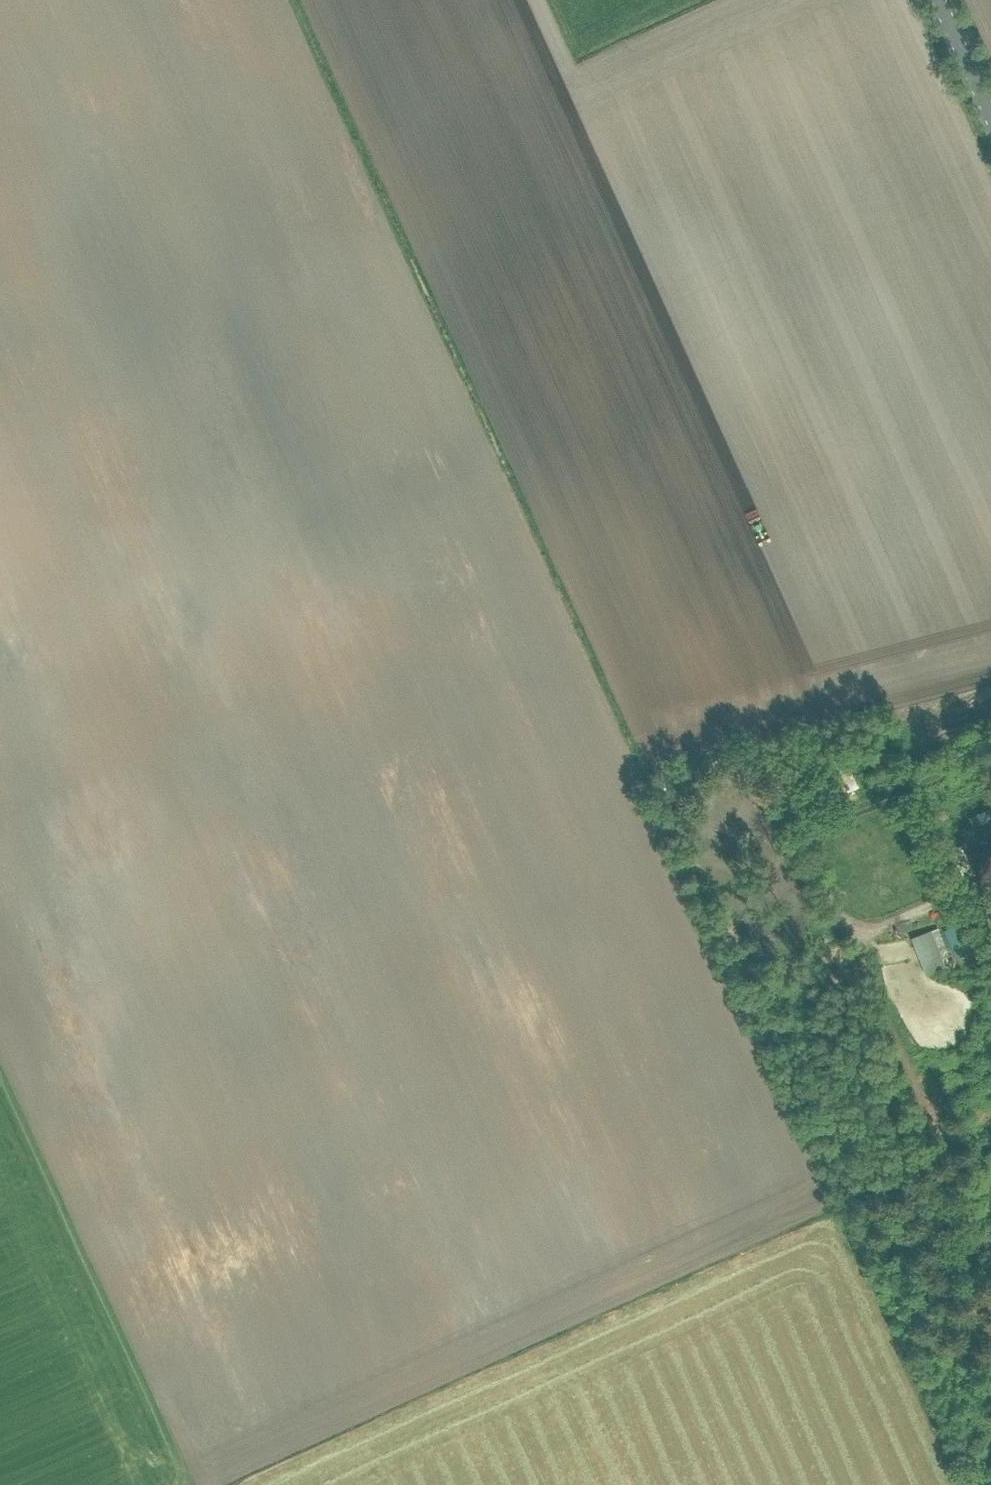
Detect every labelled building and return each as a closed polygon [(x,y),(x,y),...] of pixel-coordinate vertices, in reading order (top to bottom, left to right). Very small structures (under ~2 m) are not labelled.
[(980,847),(990,842),(990,817),(971,825),(980,847)] [(927,935),(912,941),(923,970),(938,965),(927,935)]
